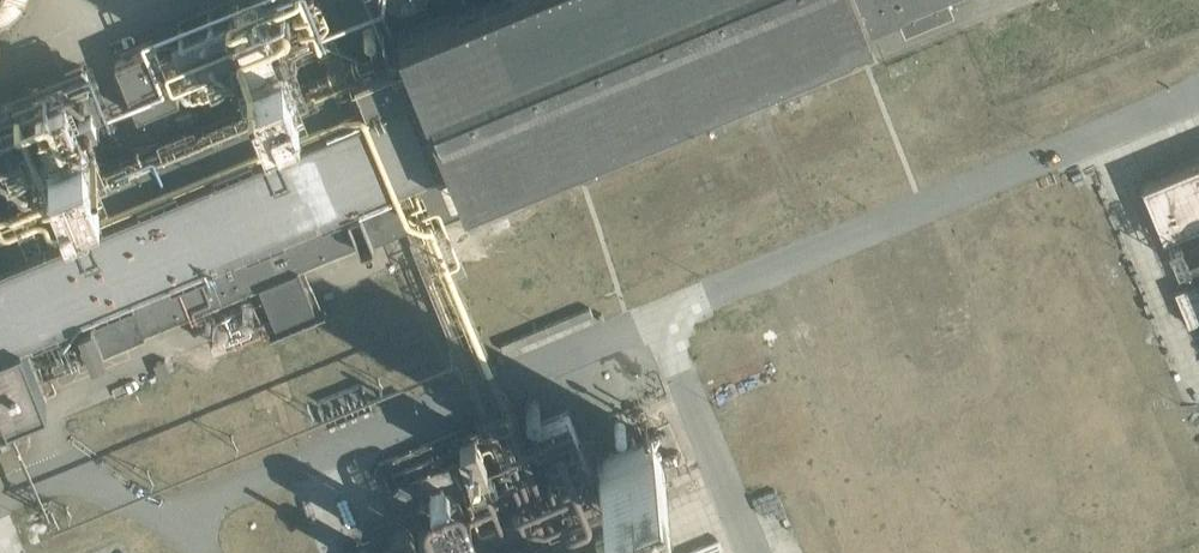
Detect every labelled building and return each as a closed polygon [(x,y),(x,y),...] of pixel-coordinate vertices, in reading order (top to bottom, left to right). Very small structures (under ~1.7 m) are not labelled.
[(462,2),(461,0),(434,0),(439,11),(397,28),(406,51),(97,178),(0,218),(0,417),(46,399),(19,333),(42,324),(47,322),(62,357),(117,334),(249,280),(268,326),(324,303),(305,257),(358,235),(359,238),(407,218),(412,229),(470,205),(462,186),(468,184),(508,167),(514,183),(517,182),(549,169),(542,153),(565,144),(571,159),(595,149),(588,134),(693,91),(702,113),(771,84),(762,62),(867,18),(867,16),(894,5),(905,29),(951,10),(947,0),(466,0),(462,2)] [(187,31),(201,67),(301,26),(290,0),(262,0),(187,31)] [(312,0),(297,0),(310,32),(323,27),(312,0)] [(409,19),(433,9),(429,0),(422,0),(404,7),(409,19)] [(136,115),(144,134),(164,126),(157,106),(178,98),(173,86),(189,79),(172,37),(148,46),(146,41),(113,54),(116,60),(113,61),(136,115)] [(255,101),(295,84),(279,44),(239,61),(255,101)] [(101,110),(85,70),(0,105),(0,152),(101,110)] [(78,127),(40,142),(56,183),(95,167),(78,127)] [(1188,226),(1198,222),(1198,160),(1140,184),(1162,237),(1187,226),(1188,226)] [(1187,226),(1198,255),(1198,222),(1188,226),(1187,226)] [(1174,291),(1187,323),(1198,318),(1198,283),(1198,281),(1174,291)] [(567,410),(534,424),(567,506),(601,492),(567,410)] [(474,432),(458,439),(469,467),(485,461),(474,432)] [(663,466),(650,436),(596,459),(608,489),(663,466)] [(534,459),(504,472),(530,537),(561,524),(534,459)] [(619,506),(505,552),(638,552),(619,506)]
